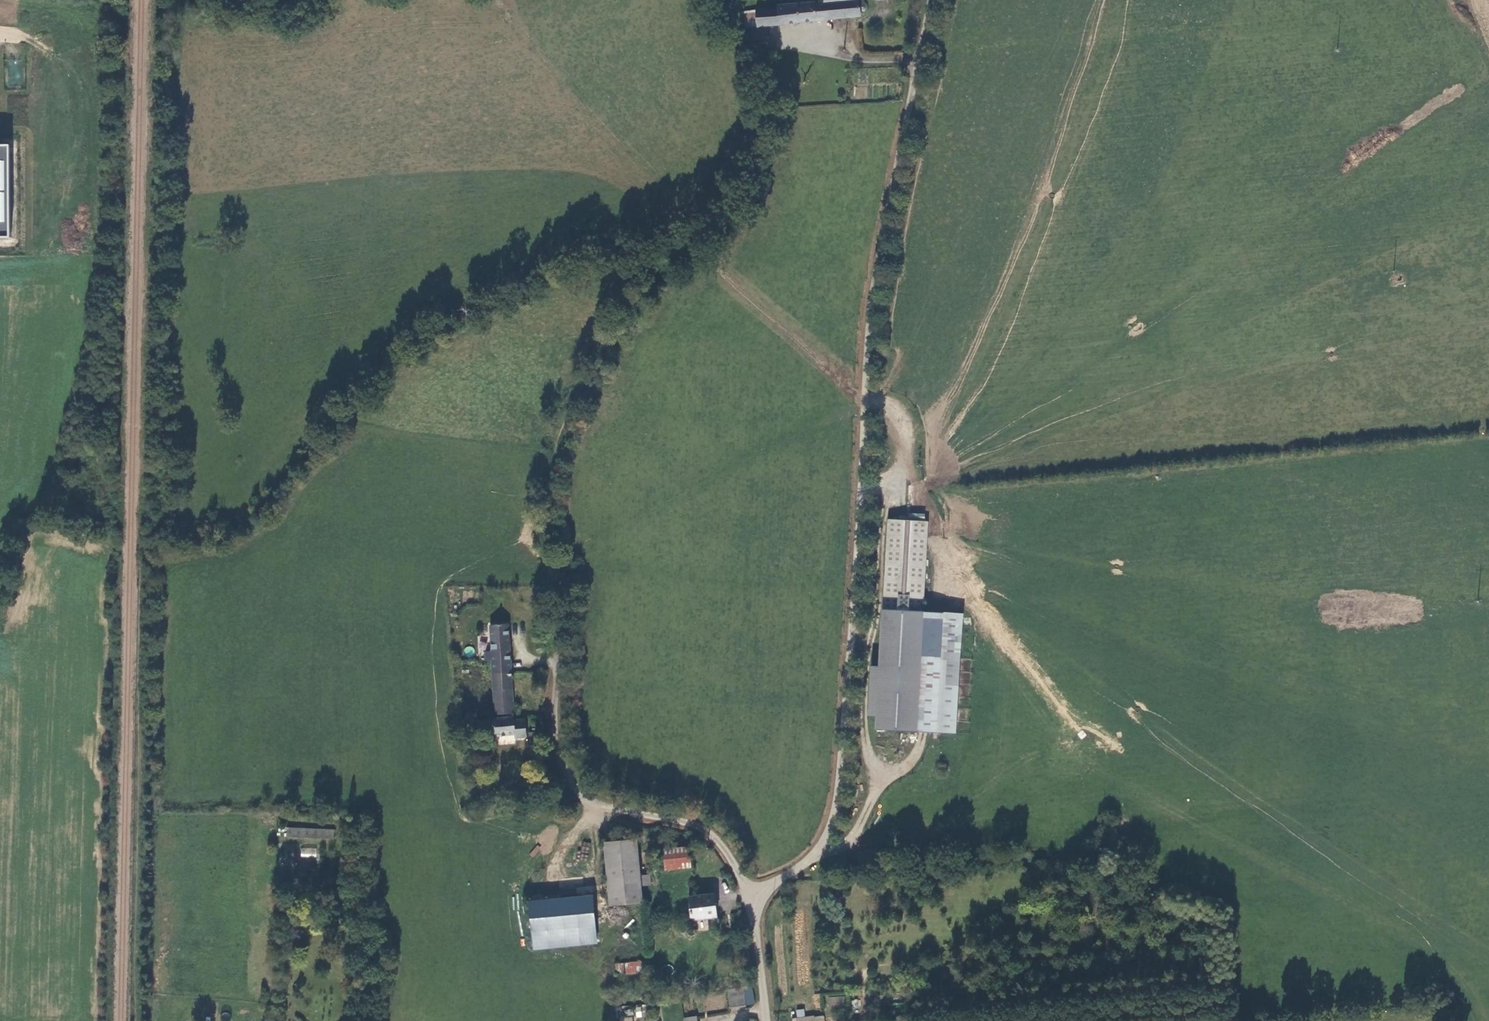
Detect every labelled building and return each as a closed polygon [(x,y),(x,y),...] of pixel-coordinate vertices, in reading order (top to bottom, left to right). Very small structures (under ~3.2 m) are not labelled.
[(862,17),(861,12),(865,11),(867,8),(866,5),(861,4),(860,0),(824,0),(825,2),(827,21),(862,17)] [(759,28),(827,21),(825,2),(777,8),(777,11),(757,13),(757,16),(759,28)] [(759,28),(757,16),(746,17),(748,30),(759,28)] [(29,242),(29,151),(0,150),(0,242),(29,242)] [(925,524),(885,521),(876,668),(869,667),(865,717),(873,718),(872,730),(951,735),(959,615),(920,613),(925,524)] [(492,652),(484,653),(485,664),(493,663),(494,675),(511,673),(506,624),(490,625),(492,652)] [(544,645),(542,643),(538,644),(536,646),(536,650),(537,652),(541,654),(544,653),(546,650),(546,647),(544,645)] [(514,713),(511,673),(494,675),(497,714),(514,713)] [(514,717),(493,718),(495,735),(515,734),(515,737),(527,736),(525,720),(515,720),(514,717)] [(529,734),(530,744),(537,743),(537,734),(529,734)] [(322,829),(295,828),(295,836),(322,837),(322,830),(322,829)] [(603,843),(609,905),(640,902),(638,886),(649,885),(648,876),(638,877),(635,840),(603,843)] [(662,851),(665,871),(688,867),(686,848),(662,851)] [(687,897),(691,919),(715,915),(713,901),(712,893),(687,897)] [(594,896),(530,901),(534,948),(598,943),(594,896)] [(706,921),(698,922),(699,930),(706,929),(706,921)] [(643,962),(615,964),(615,973),(643,972),(643,962)] [(752,987),(727,992),(730,1008),(755,1003),(752,987)] [(828,998),(828,1008),(845,1007),(845,997),(828,998)] [(645,1008),(636,1007),(635,1017),(644,1017),(645,1008)]
